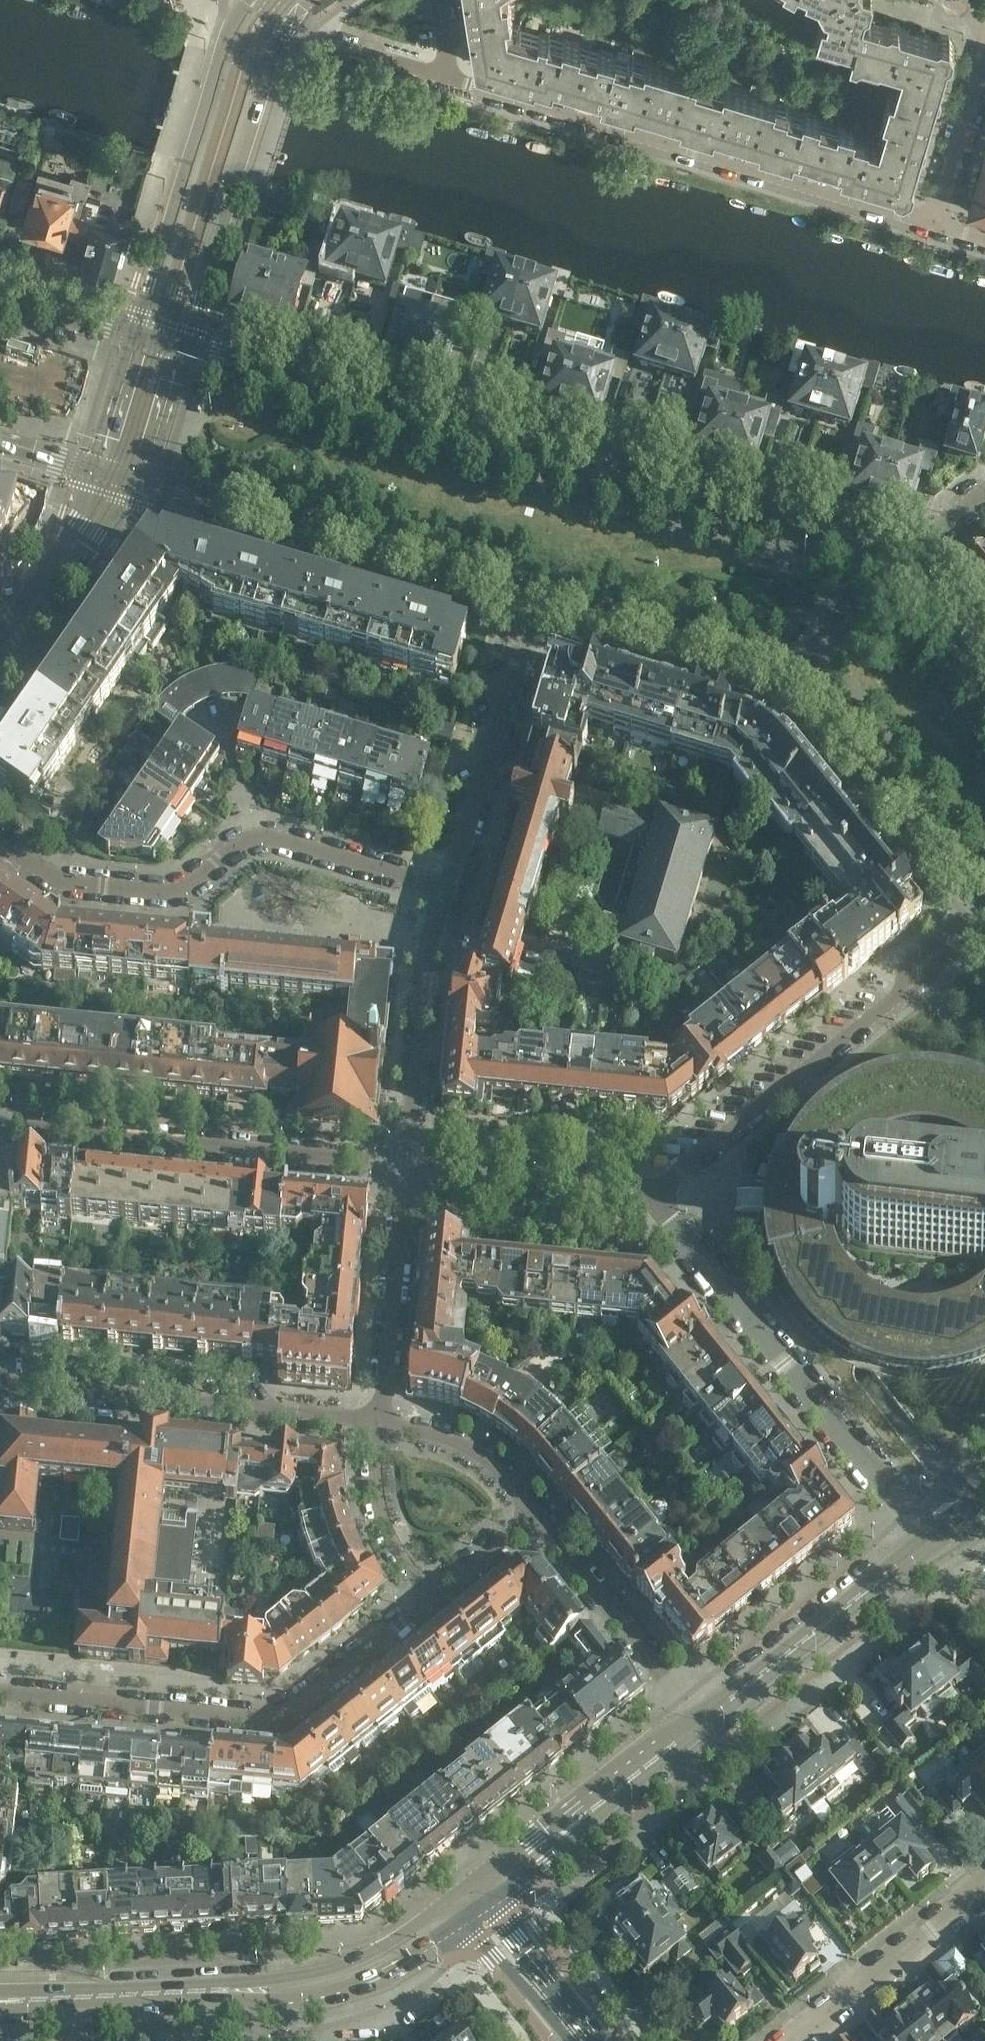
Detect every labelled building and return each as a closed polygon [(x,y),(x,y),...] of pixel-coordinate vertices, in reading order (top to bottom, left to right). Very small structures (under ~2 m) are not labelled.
[(468,10),(509,6),(508,0),(467,0),(468,10)] [(870,0),(821,0),(822,0),(824,5),(828,7),(825,16),(822,15),(817,30),(855,42),(862,14),(863,15),(865,6),(869,3),(870,0)] [(508,48),(514,30),(508,28),(506,16),(510,15),(509,6),(468,10),(476,63),(495,68),(497,59),(495,50),(499,50),(501,45),(508,48)] [(892,67),(893,63),(904,27),(900,26),(898,22),(892,20),(888,22),(863,15),(862,14),(855,42),(851,55),(860,58),(861,53),(877,58),(876,62),(892,67)] [(948,56),(951,54),(954,45),(949,37),(941,35),(937,37),(904,27),(893,63),(903,66),(899,78),(915,82),(922,62),(944,68),(948,56)] [(536,78),(547,40),(549,34),(536,30),(534,36),(514,30),(508,48),(501,45),(499,50),(495,50),(497,59),(495,68),(535,80),(536,78)] [(618,102),(631,58),(601,50),(600,55),(575,48),(577,42),(561,37),(559,43),(547,40),(536,78),(553,82),(554,77),(602,91),(600,97),(618,102)] [(697,125),(708,85),(709,84),(695,80),(697,75),(645,60),(644,62),(631,58),(618,102),(644,110),(646,104),(672,112),(670,118),(697,125)] [(924,133),(935,97),(939,95),(941,88),(939,85),(944,68),(922,62),(915,82),(899,78),(895,92),(891,92),(884,114),(888,115),(884,130),(900,135),(894,154),(916,161),(921,145),(925,143),(927,137),(924,133)] [(774,148),(785,111),(786,107),(775,104),(777,99),(725,84),(724,89),(708,85),(697,125),(723,133),(724,128),(751,136),(749,141),(774,148)] [(859,174),(870,137),(870,136),(855,132),(857,128),(840,123),(839,127),(817,120),(818,116),(801,111),(800,115),(785,111),(774,148),(793,154),(793,153),(803,156),(804,151),(832,160),(831,164),(841,167),(840,169),(859,174)] [(916,161),(894,154),(900,135),(884,130),(881,140),(870,137),(859,174),(893,184),(895,188),(904,191),(912,186),(914,178),(912,174),(916,161)] [(16,165),(2,161),(0,166),(0,206),(3,207),(16,165)] [(982,169),(971,207),(984,212),(984,170),(982,169)] [(22,205),(30,180),(18,177),(11,201),(22,205)] [(75,238),(84,211),(72,207),(76,194),(37,182),(29,211),(32,216),(31,217),(29,217),(26,226),(28,230),(51,236),(52,237),(53,237),(54,239),(54,240),(55,240),(65,235),(75,238)] [(339,232),(343,220),(347,221),(349,213),(335,208),(329,229),(339,232)] [(122,259),(130,231),(128,231),(132,218),(112,212),(110,218),(96,214),(84,211),(75,238),(87,242),(80,266),(112,276),(118,258),(122,259)] [(371,229),(347,221),(343,220),(339,232),(328,271),(356,279),(371,229)] [(407,252),(413,232),(399,228),(396,236),(400,237),(397,249),(407,252)] [(385,288),(397,249),(400,237),(396,236),(371,229),(356,279),(385,288)] [(312,289),(318,265),(323,248),(314,246),(306,259),(302,272),(306,273),(302,286),(312,289)] [(501,269),(504,259),(489,255),(483,275),(494,278),(497,268),(501,269)] [(260,320),(277,264),(248,256),(232,311),(260,320)] [(289,329),(302,286),(306,273),(302,272),(277,264),(260,320),(289,329)] [(526,277),(501,269),(497,268),(494,278),(482,317),(511,326),(526,277)] [(562,299),(568,278),(554,274),(551,284),(554,285),(551,295),(562,299)] [(540,334),(551,295),(554,285),(551,284),(526,277),(511,326),(540,334)] [(405,309),(409,293),(396,289),(389,312),(399,315),(401,307),(405,309)] [(466,335),(475,304),(462,300),(455,323),(459,324),(456,332),(466,335)] [(649,324),(652,312),(656,314),(659,305),(644,301),(638,321),(649,324)] [(430,316),(405,309),(401,307),(399,315),(386,357),(415,366),(430,316)] [(681,321),(656,314),(652,312),(649,324),(637,363),(666,372),(681,321)] [(444,374),(456,332),(459,324),(455,323),(430,316),(415,366),(444,374)] [(569,412),(584,362),(595,325),(572,318),(563,347),(562,347),(559,355),(555,354),(553,361),(541,403),(569,412)] [(716,346),(723,324),(708,320),(706,328),(710,330),(706,343),(716,346)] [(694,380),(706,343),(710,330),(706,328),(681,321),(666,372),(694,380)] [(613,371),(609,369),(611,362),(610,361),(619,332),(595,325),(584,362),(569,412),(598,420),(611,378),(613,371)] [(559,355),(562,347),(564,339),(550,335),(543,358),(553,361),(555,354),(559,355)] [(803,370),(807,358),(810,360),(813,351),(798,347),(792,367),(803,370)] [(621,381),(628,358),(614,354),(611,362),(609,369),(613,371),(611,378),(621,381)] [(835,367),(810,360),(807,358),(803,370),(791,409),(820,418),(835,367)] [(871,391),(877,370),(863,366),(860,375),(864,376),(861,388),(871,391)] [(849,426),(861,388),(864,376),(860,375),(835,367),(820,418),(849,426)] [(715,401),(719,385),(705,381),(698,404),(708,407),(710,399),(715,401)] [(957,419),(961,404),(966,406),(968,398),(954,393),(947,416),(957,419)] [(738,408),(715,401),(710,399),(708,407),(695,449),(724,458),(738,408)] [(775,427),(782,404),(768,400),(763,415),(768,416),(765,424),(775,427)] [(966,406),(961,404),(957,419),(947,454),(976,463),(984,432),(984,412),(966,406)] [(753,466),(765,424),(768,416),(763,415),(738,408),(724,458),(753,466)] [(869,447),(874,431),(860,427),(853,450),(862,454),(865,446),(869,447)] [(894,454),(869,447),(865,446),(862,454),(850,496),(879,504),(894,454)] [(930,473),(937,450),(923,446),(918,462),(922,463),(920,471),(930,473)] [(907,513),(920,471),(922,463),(918,462),(894,454),(879,504),(907,513)] [(19,499),(16,498),(17,497),(0,492),(0,540),(4,542),(5,541),(3,540),(23,510),(19,499)] [(201,600),(214,556),(165,542),(161,548),(150,540),(140,555),(167,575),(167,577),(179,586),(178,587),(182,590),(201,600)] [(980,547),(963,560),(962,564),(984,593),(984,554),(980,547)] [(144,645),(175,600),(171,597),(178,587),(179,586),(167,577),(167,575),(140,555),(90,628),(131,656),(140,643),(144,645)] [(284,629),(298,581),(214,556),(201,600),(215,608),(213,613),(267,629),(269,624),(284,629)] [(368,654),(382,607),(298,581),(284,629),(299,633),(298,638),(352,654),(353,649),(368,654)] [(453,679),(466,637),(450,627),(382,607),(368,654),(383,658),(382,663),(436,679),(437,674),(453,679)] [(94,718),(126,671),(122,669),(131,656),(90,628),(41,701),(81,728),(90,715),(94,718)] [(232,661),(232,649),(222,649),(222,662),(232,661)] [(242,661),(242,649),(232,649),(232,661),(242,661)] [(207,664),(203,652),(194,656),(198,667),(207,664)] [(198,667),(194,656),(184,659),(188,671),(198,667)] [(589,718),(603,672),(558,658),(554,660),(542,703),(573,712),(570,721),(581,724),(589,718)] [(313,681),(316,669),(306,666),(303,678),(313,681)] [(228,696),(226,667),(221,667),(217,668),(212,669),(208,670),(215,698),(222,697),(228,696)] [(240,696),(244,667),(241,667),(235,667),(226,667),(228,696),(234,696),(240,696)] [(253,699),(262,671),(255,670),(251,669),(244,667),(240,696),(246,697),(250,698),(253,699)] [(175,678),(167,669),(160,675),(167,684),(170,682),(175,678)] [(631,730),(645,685),(646,680),(610,669),(609,674),(603,672),(589,718),(631,730)] [(215,698),(208,670),(204,671),(200,673),(196,674),(191,676),(204,702),(210,700),(215,698)] [(325,684),(329,673),(319,670),(316,681),(325,684)] [(167,684),(160,675),(152,682),(160,691),(164,687),(167,684)] [(204,702),(191,676),(187,678),(184,680),(180,682),(176,685),(193,709),(198,705),(204,702)] [(284,689),(287,679),(278,676),(275,686),(284,689)] [(673,742),(687,697),(682,696),(684,691),(646,680),(645,685),(631,730),(673,742)] [(310,696),(313,687),(303,684),(300,693),(310,696)] [(193,709),(176,685),(162,696),(183,717),(185,715),(188,712),(189,711),(193,709)] [(335,704),(338,694),(328,691),(325,701),(335,704)] [(399,706),(402,695),(392,692),(389,703),(399,706)] [(408,709),(411,698),(402,695),(399,706),(408,709)] [(183,717),(162,696),(160,699),(156,704),(155,705),(151,711),(175,727),(178,722),(181,719),(183,717)] [(712,759),(728,710),(687,697),(673,742),(672,746),(712,759)] [(360,711),(363,702),(353,699),(351,709),(360,711)] [(76,744),(72,741),(81,728),(41,701),(1,759),(0,762),(0,780),(31,802),(41,788),(45,791),(76,744)] [(584,728),(581,724),(570,721),(573,712),(542,703),(531,738),(532,739),(577,752),(584,728)] [(263,759),(277,713),(278,713),(279,707),(269,704),(267,710),(251,705),(235,757),(250,761),(252,755),(263,759)] [(385,719),(388,709),(379,706),(376,716),(385,719)] [(780,743),(776,739),(758,727),(761,721),(750,716),(728,710),(712,759),(736,767),(742,773),(780,743)] [(289,766),(303,720),(305,715),(294,711),(292,717),(278,713),(277,713),(263,759),(261,764),(275,768),(277,763),(288,766),(289,766)] [(411,726),(414,717),(404,714),(401,724),(411,726)] [(314,774),(328,728),(330,722),(319,719),(318,725),(303,720),(289,766),(288,766),(287,772),(301,776),(302,770),(314,774)] [(451,742),(455,729),(432,722),(428,735),(451,742)] [(147,740),(152,732),(142,725),(137,733),(147,740)] [(343,732),(328,728),(314,774),(312,779),(326,783),(328,778),(339,781),(353,735),(354,735),(355,730),(345,727),(343,732)] [(225,760),(182,730),(172,744),(167,741),(161,750),(166,753),(204,779),(205,779),(212,769),(216,772),(225,760)] [(365,789),(378,743),(379,743),(381,737),(370,734),(368,740),(354,735),(353,735),(339,781),(337,787),(351,791),(353,785),(364,789),(365,789)] [(116,752),(121,743),(111,737),(106,745),(116,752)] [(638,962),(643,964),(646,961),(648,955),(673,962),(713,831),(652,812),(649,821),(564,794),(571,772),(574,773),(576,766),(573,765),(577,752),(532,739),(518,787),(517,786),(511,806),(526,810),(490,931),(486,929),(484,933),(485,936),(477,963),(475,971),(498,978),(509,982),(518,950),(526,952),(525,957),(545,964),(547,959),(614,979),(623,947),(639,952),(637,958),(638,962)] [(390,796),(404,750),(404,751),(406,745),(395,742),(393,747),(379,743),(378,743),(365,789),(364,789),(363,794),(377,799),(378,793),(390,796)] [(808,774),(799,763),(798,761),(780,743),(742,773),(756,791),(758,790),(770,804),(808,774)] [(110,760),(116,752),(106,745),(100,753),(110,760)] [(132,762),(137,753),(127,747),(122,755),(132,762)] [(416,804),(430,758),(429,758),(431,752),(420,749),(419,755),(404,751),(404,750),(390,796),(388,802),(402,806),(403,800),(416,804)] [(166,753),(157,766),(152,763),(146,772),(151,775),(189,801),(190,801),(196,791),(201,794),(209,782),(205,779),(204,779),(166,753)] [(117,783),(122,775),(112,768),(107,777),(117,783)] [(836,808),(818,786),(808,774),(770,804),(797,838),(836,808)] [(189,801),(151,775),(142,788),(137,784),(131,793),(136,797),(174,823),(181,813),(186,816),(194,804),(190,801),(189,801)] [(101,805),(107,797),(97,790),(92,798),(101,805)] [(174,823),(136,797),(127,809),(122,806),(115,815),(120,819),(121,818),(159,844),(166,834),(171,837),(179,826),(174,823)] [(863,842),(855,832),(836,808),(797,838),(825,873),(863,842)] [(121,818),(120,819),(100,848),(109,855),(112,850),(117,853),(151,856),(159,844),(121,818)] [(891,876),(873,855),(863,842),(825,873),(853,907),(891,876)] [(921,914),(910,900),(891,876),(853,907),(847,920),(854,930),(864,922),(884,947),(921,918),(921,914)] [(45,910),(9,886),(10,884),(0,877),(0,940),(18,952),(45,910)] [(774,922),(784,914),(780,909),(770,917),(774,922)] [(76,974),(81,927),(69,926),(69,924),(61,924),(62,920),(59,920),(45,910),(18,952),(46,971),(76,974)] [(844,980),(884,947),(864,922),(854,930),(847,920),(835,930),(831,924),(812,940),(844,980)] [(145,981),(150,934),(126,931),(126,929),(122,928),(110,926),(110,930),(101,929),(102,924),(82,922),(81,927),(76,974),(145,981)] [(189,986),(195,933),(179,932),(179,935),(178,935),(170,934),(169,936),(150,934),(145,981),(153,982),(153,988),(166,989),(166,983),(189,986)] [(384,1033),(389,979),(391,980),(394,953),(342,948),(342,953),(212,940),(212,935),(195,933),(189,986),(337,1000),(332,1045),(384,1049),(386,1033),(384,1033)] [(844,980),(812,940),(792,955),(824,996),(844,980)] [(824,996),(792,955),(789,952),(770,968),(803,1009),(809,1004),(811,1007),(824,996)] [(498,978),(475,971),(463,968),(458,984),(455,984),(450,1002),(495,1007),(498,978)] [(803,1009),(770,968),(750,983),(783,1024),(803,1009)] [(783,1024),(750,983),(731,999),(764,1040),(783,1024)] [(764,1040),(731,999),(712,1014),(745,1055),(764,1040)] [(473,1054),(476,1024),(491,1026),(493,1022),(495,1007),(450,1002),(447,1021),(444,1051),(469,1054),(473,1054)] [(745,1055),(712,1014),(693,1029),(694,1032),(726,1071),(745,1055)] [(14,1027),(0,1026),(0,1074),(9,1075),(14,1027)] [(58,1080),(63,1032),(14,1027),(9,1075),(27,1077),(26,1081),(36,1082),(37,1078),(58,1080)] [(110,1085),(114,1037),(63,1032),(58,1080),(79,1082),(78,1087),(88,1088),(89,1083),(110,1085)] [(727,1073),(726,1071),(694,1032),(677,1045),(677,1047),(681,1052),(706,1085),(705,1086),(708,1089),(727,1074),(727,1073)] [(161,1090),(166,1042),(114,1037),(110,1085),(131,1087),(130,1092),(139,1093),(140,1093),(140,1088),(161,1090)] [(213,1096),(218,1047),(166,1042),(161,1090),(182,1092),(182,1097),(191,1098),(192,1094),(213,1096)] [(375,1112),(381,1052),(384,1052),(385,1049),(384,1049),(332,1045),(309,1042),(308,1050),(303,1049),(302,1053),(271,1050),(270,1052),(266,1096),(297,1099),(295,1120),(376,1128),(378,1112),(375,1112)] [(566,1099),(571,1048),(546,1045),(546,1049),(541,1097),(548,1098),(551,1102),(558,1103),(561,1099),(566,1099)] [(266,1096),(270,1052),(218,1047),(213,1096),(234,1098),(234,1102),(235,1102),(244,1103),(244,1099),(253,1100),(255,1103),(261,1104),(263,1101),(265,1101),(266,1096)] [(541,1097),(546,1049),(523,1047),(519,1051),(515,1094),(524,1095),(524,1096),(526,1099),(533,1100),(536,1097),(536,1096),(541,1097)] [(591,1102),(596,1050),(571,1048),(566,1099),(574,1100),(573,1100),(576,1104),(583,1105),(586,1102),(586,1101),(591,1102)] [(515,1094),(519,1051),(507,1049),(503,1052),(499,1052),(494,1055),(494,1057),(489,1100),(512,1102),(515,1099),(515,1094)] [(616,1104),(621,1053),(596,1050),(591,1102),(599,1103),(598,1103),(601,1107),(608,1107),(611,1104),(616,1104)] [(464,1105),(469,1054),(444,1051),(440,1094),(440,1096),(443,1097),(442,1107),(445,1111),(455,1112),(459,1109),(459,1105),(464,1105)] [(706,1085),(681,1052),(670,1061),(665,1105),(668,1109),(686,1095),(686,1096),(691,1097),(705,1086),(706,1085)] [(640,1107),(646,1055),(621,1053),(616,1104),(623,1105),(623,1106),(626,1109),(632,1110),(636,1107),(636,1106),(640,1107)] [(489,1100),(494,1057),(473,1054),(469,1054),(464,1105),(477,1106),(483,1101),(484,1099),(489,1100)] [(665,1105),(670,1061),(667,1057),(646,1055),(640,1107),(651,1108),(651,1109),(655,1114),(662,1115),(668,1109),(665,1105)] [(783,1155),(781,1162),(778,1168),(776,1175),(774,1181),(772,1188),(771,1195),(767,1194),(767,1197),(765,1209),(765,1212),(769,1212),(769,1219),(769,1226),(769,1232),(770,1239),(771,1245),(772,1252),(774,1258),(776,1264),(778,1271),(780,1277),(783,1283),(785,1289),(788,1295),(792,1300),(795,1306),(799,1311),(803,1316),(808,1321),(812,1326),(817,1331),(822,1335),(827,1339),(832,1343),(838,1347),(843,1351),(849,1354),(855,1357),(861,1360),(867,1362),(873,1364),(879,1366),(886,1368),(892,1369),(899,1370),(905,1371),(912,1372),(918,1372),(925,1372),(932,1372),(938,1371),(945,1370),(951,1369),(958,1368),(964,1366),(970,1364),(976,1362),(983,1359),(984,1358),(984,1300),(980,1304),(975,1307),(970,1310),(964,1313),(959,1315),(953,1317),(948,1319),(942,1320),(936,1321),(930,1322),(924,1322),(919,1322),(913,1322),(907,1321),(901,1320),(895,1319),(890,1317),(884,1315),(879,1313),(873,1311),(868,1308),(863,1304),(858,1301),(854,1297),(850,1293),(846,1289),(842,1285),(838,1280),(835,1275),(832,1270),(829,1265),(827,1259),(825,1254),(823,1248),(821,1243),(820,1237),(819,1231),(819,1225),(828,1224),(828,1226),(829,1227),(830,1229),(832,1230),(834,1231),(836,1232),(838,1232),(841,1232),(843,1231),(846,1235),(848,1238),(851,1241),(854,1243),(857,1245),(861,1247),(866,1249),(867,1249),(870,1249),(937,1257),(962,1260),(962,1259),(984,1262),(984,1192),(969,1190),(945,1187),(945,1188),(878,1180),(875,1180),(870,1180),(866,1181),(863,1182),(859,1184),(856,1185),(853,1187),(849,1190),(848,1193),(845,1191),(844,1191),(842,1190),(840,1190),(837,1191),(835,1191),(834,1193),(832,1194),(831,1196),(822,1193),(824,1187),(826,1182),(828,1177),(831,1172),(834,1167),(837,1162),(840,1157),(844,1153),(848,1148),(852,1145),(856,1141),(861,1137),(866,1134),(871,1131),(876,1128),(881,1126),(886,1124),(892,1122),(897,1121),(903,1119),(909,1119),(915,1118),(920,1118),(926,1118),(932,1118),(937,1119),(943,1120),(949,1122),(954,1123),(960,1125),(965,1128),(970,1130),(975,1133),(980,1136),(984,1140),(984,1082),(983,1081),(977,1079),(970,1076),(964,1074),(957,1072),(950,1071),(943,1070),(936,1069),(929,1068),(923,1068),(916,1068),(909,1069),(902,1069),(895,1070),(888,1072),(881,1073),(875,1075),(868,1078),(862,1080),(855,1083),(849,1086),(843,1090),(837,1093),(832,1097),(826,1101),(821,1106),(816,1110),(811,1115),(806,1121),(802,1126),(797,1131),(794,1137),(790,1143),(787,1149),(783,1155)] [(10,1213),(11,1208),(8,1208),(9,1196),(12,1196),(15,1160),(0,1159),(0,1287),(3,1287),(3,1284),(10,1213)] [(40,1210),(45,1163),(15,1160),(12,1196),(9,1196),(8,1208),(11,1208),(10,1213),(24,1214),(25,1209),(40,1210)] [(71,1219),(72,1215),(76,1166),(45,1163),(40,1210),(54,1212),(54,1217),(71,1219)] [(124,1220),(129,1172),(76,1166),(72,1215),(124,1220)] [(177,1225),(181,1177),(129,1172),(124,1220),(177,1225)] [(229,1231),(234,1182),(181,1177),(177,1225),(229,1231)] [(282,1236),(282,1235),(286,1188),(234,1182),(229,1231),(282,1236)] [(316,1215),(319,1191),(286,1188),(282,1235),(297,1236),(304,1229),(305,1214),(316,1215)] [(366,1234),(370,1196),(319,1191),(316,1215),(305,1214),(304,1229),(323,1231),(322,1242),(337,1244),(338,1233),(365,1235),(365,1233),(366,1234)] [(447,1288),(452,1236),(446,1235),(447,1231),(443,1227),(433,1226),(430,1230),(428,1241),(425,1241),(421,1286),(447,1288)] [(359,1268),(361,1245),(362,1237),(364,1237),(365,1235),(338,1233),(337,1244),(322,1242),(315,1247),(313,1263),(359,1268)] [(472,1294),(477,1247),(469,1246),(469,1242),(466,1238),(452,1236),(447,1288),(446,1298),(456,1299),(457,1289),(467,1290),(471,1294),(472,1294)] [(498,1301),(502,1257),(494,1256),(495,1252),(492,1248),(477,1247),(472,1294),(487,1296),(491,1300),(498,1301)] [(523,1314),(529,1260),(520,1259),(520,1258),(518,1255),(511,1254),(508,1257),(507,1258),(502,1257),(498,1301),(501,1305),(511,1306),(514,1313),(523,1314)] [(549,1317),(554,1263),(545,1262),(546,1261),(543,1257),(537,1257),(533,1260),(529,1260),(523,1314),(549,1317)] [(574,1319),(581,1265),(572,1264),(569,1260),(562,1259),(559,1263),(554,1263),(549,1317),(574,1319)] [(600,1322),(606,1268),(598,1267),(598,1266),(595,1263),(589,1262),(585,1265),(585,1266),(581,1265),(574,1319),(600,1322)] [(356,1293),(359,1268),(313,1263),(312,1275),(305,1280),(304,1287),(356,1293)] [(626,1322),(632,1271),(623,1270),(623,1269),(621,1266),(615,1265),(611,1268),(606,1268),(600,1322),(603,1329),(613,1330),(617,1325),(618,1321),(626,1322)] [(669,1297),(645,1266),(639,1266),(633,1270),(633,1271),(632,1271),(626,1322),(640,1324),(675,1297),(670,1297),(669,1297)] [(32,1293),(17,1292),(17,1285),(3,1284),(3,1287),(0,1287),(0,1291),(2,1291),(2,1296),(0,1295),(0,1302),(1,1302),(0,1313),(0,1336),(27,1339),(32,1293)] [(462,1307),(456,1299),(446,1298),(447,1288),(421,1286),(418,1317),(460,1322),(462,1307)] [(59,1342),(64,1293),(64,1289),(47,1287),(46,1295),(32,1293),(27,1339),(59,1342)] [(354,1317),(356,1293),(304,1287),(303,1298),(309,1304),(308,1312),(309,1313),(354,1317)] [(104,1346),(109,1297),(109,1293),(88,1291),(88,1295),(64,1293),(59,1342),(104,1346)] [(149,1351),(154,1302),(154,1298),(132,1295),(132,1300),(109,1297),(104,1346),(149,1351)] [(711,1334),(695,1314),(692,1316),(675,1297),(640,1324),(639,1327),(648,1337),(648,1342),(668,1367),(708,1335),(711,1334)] [(194,1355),(199,1306),(199,1302),(178,1300),(178,1304),(154,1302),(149,1351),(194,1355)] [(239,1360),(244,1311),(245,1311),(245,1307),(222,1304),(222,1309),(199,1306),(194,1355),(239,1360)] [(268,1363),(273,1316),(274,1309),(261,1308),(261,1313),(245,1311),(244,1311),(239,1360),(268,1363)] [(351,1349),(354,1317),(309,1313),(308,1328),(315,1336),(327,1338),(327,1347),(351,1349)] [(297,1386),(302,1333),(297,1329),(286,1328),(287,1321),(281,1317),(273,1316),(268,1363),(277,1364),(276,1379),(279,1380),(278,1384),(297,1386)] [(458,1349),(460,1322),(418,1317),(415,1346),(417,1346),(417,1345),(458,1349)] [(350,1391),(354,1350),(351,1349),(327,1347),(327,1338),(315,1336),(308,1328),(302,1333),(297,1386),(350,1391)] [(684,1387),(723,1355),(708,1335),(668,1367),(674,1375),(670,1378),(669,1382),(674,1389),(681,1389),(684,1387)] [(462,1410),(479,1365),(475,1364),(473,1366),(463,1363),(458,1349),(417,1345),(417,1346),(415,1364),(413,1364),(410,1397),(416,1398),(422,1399),(432,1400),(438,1402),(447,1405),(453,1407),(462,1410)] [(699,1407),(739,1374),(723,1355),(684,1387),(689,1394),(686,1396),(684,1400),(691,1409),(697,1409),(699,1407)] [(484,1422),(509,1377),(510,1376),(497,1368),(498,1364),(482,1356),(479,1365),(462,1410),(462,1411),(471,1415),(478,1418),(484,1422)] [(716,1427),(755,1395),(739,1374),(699,1407),(704,1414),(700,1417),(712,1431),(716,1427)] [(508,1437),(544,1392),(530,1382),(526,1388),(509,1377),(484,1422),(491,1425),(500,1431),(503,1433),(508,1437)] [(527,1454),(562,1420),(552,1409),(557,1404),(544,1392),(508,1437),(516,1444),(522,1449),(527,1454)] [(732,1447),(771,1415),(755,1395),(716,1427),(720,1432),(716,1436),(728,1450),(732,1447)] [(748,1468),(788,1436),(771,1415),(732,1447),(738,1454),(733,1458),(733,1463),(738,1470),(744,1471),(748,1468)] [(197,1516),(163,1513),(165,1489),(226,1495),(225,1500),(235,1501),(236,1495),(261,1497),(267,1492),(271,1452),(230,1448),(231,1441),(126,1431),(124,1447),(35,1438),(37,1422),(12,1419),(10,1435),(3,1435),(0,1469),(0,1480),(1,1480),(0,1490),(0,1527),(33,1530),(38,1477),(123,1485),(121,1505),(123,1506),(111,1628),(81,1625),(78,1655),(129,1660),(129,1663),(145,1664),(146,1662),(167,1664),(168,1649),(222,1655),(226,1622),(227,1610),(219,1601),(163,1596),(163,1590),(189,1592),(197,1516)] [(546,1476),(592,1440),(580,1426),(573,1432),(562,1420),(527,1454),(531,1459),(537,1466),(546,1476)] [(767,1484),(803,1455),(788,1436),(748,1468),(753,1474),(755,1474),(764,1485),(767,1484)] [(564,1499),(604,1467),(597,1458),(603,1452),(592,1440),(546,1476),(564,1499)] [(297,1490),(301,1446),(282,1444),(281,1453),(271,1452),(267,1492),(289,1494),(297,1490)] [(340,1472),(342,1450),(301,1446),(297,1490),(304,1492),(343,1483),(343,1478),(343,1474),(341,1473),(340,1472)] [(806,1453),(803,1455),(767,1484),(771,1489),(776,1490),(785,1483),(797,1498),(801,1499),(803,1497),(826,1479),(806,1453)] [(580,1519),(627,1482),(618,1471),(611,1476),(604,1467),(564,1499),(580,1519)] [(639,1510),(632,1501),(647,1489),(636,1476),(627,1482),(580,1519),(599,1542),(639,1510)] [(854,1513),(826,1479),(803,1497),(834,1536),(837,1534),(841,1534),(851,1526),(851,1522),(854,1519),(853,1517),(852,1514),(854,1513)] [(344,1492),(344,1489),(343,1483),(304,1492),(304,1497),(307,1512),(302,1515),(304,1523),(348,1513),(346,1506),(345,1499),(344,1492)] [(834,1536),(803,1497),(801,1499),(800,1503),(797,1503),(783,1514),(814,1552),(834,1536)] [(616,1564),(659,1529),(663,1526),(652,1512),(645,1518),(639,1510),(599,1542),(616,1564)] [(355,1537),(352,1529),(350,1523),(348,1513),(304,1523),(312,1553),(355,1537)] [(814,1552),(783,1514),(779,1514),(761,1528),(793,1568),(814,1552)] [(63,1518),(60,1542),(80,1544),(82,1520),(63,1518)] [(793,1568),(761,1528),(755,1533),(751,1528),(745,1527),(738,1533),(737,1540),(741,1544),(773,1584),(793,1568)] [(634,1585),(668,1557),(676,1551),(675,1549),(675,1544),(674,1539),(670,1535),(665,1532),(661,1531),(659,1529),(616,1564),(633,1585),(634,1585)] [(366,1561),(364,1558),(362,1552),(360,1549),(357,1541),(355,1537),(312,1553),(320,1570),(324,1571),(329,1583),(335,1583),(341,1580),(339,1575),(366,1561)] [(773,1584),(741,1544),(733,1549),(730,1544),(724,1543),(714,1550),(720,1560),(753,1601),(773,1584)] [(681,1572),(668,1557),(634,1585),(654,1611),(685,1586),(679,1579),(681,1572)] [(537,1603),(556,1587),(540,1566),(538,1565),(536,1563),(534,1562),(533,1561),(530,1561),(527,1560),(524,1561),(521,1562),(520,1563),(519,1563),(498,1580),(521,1608),(528,1616),(540,1607),(537,1603)] [(753,1601),(720,1560),(704,1572),(703,1575),(705,1578),(735,1615),(753,1601)] [(370,1567),(366,1561),(339,1575),(341,1580),(335,1583),(329,1583),(321,1589),(330,1600),(342,1590),(360,1612),(369,1604),(367,1601),(384,1588),(379,1582),(373,1573),(370,1567)] [(735,1615),(705,1578),(702,1580),(700,1586),(691,1593),(690,1592),(688,1597),(717,1633),(726,1626),(726,1622),(735,1615)] [(521,1608),(498,1580),(475,1599),(501,1631),(509,1623),(506,1621),(521,1608)] [(717,1633),(688,1597),(690,1592),(685,1586),(654,1611),(686,1650),(691,1650),(693,1652),(717,1633)] [(585,1623),(576,1612),(556,1587),(537,1603),(540,1607),(528,1616),(539,1631),(532,1637),(546,1654),(564,1640),(585,1623)] [(360,1612),(342,1590),(330,1600),(321,1589),(306,1602),(333,1634),(360,1612)] [(501,1631),(475,1599),(450,1619),(479,1655),(495,1643),(492,1638),(501,1631)] [(333,1634),(306,1602),(299,1601),(281,1616),(311,1651),(333,1634)] [(311,1651),(281,1616),(266,1629),(265,1634),(265,1639),(268,1639),(291,1667),(311,1651)] [(479,1655),(450,1619),(425,1638),(452,1672),(461,1664),(464,1668),(479,1655)] [(245,1682),(250,1632),(237,1631),(237,1628),(232,1623),(226,1622),(222,1655),(221,1670),(228,1671),(227,1680),(245,1682)] [(571,1647),(593,1630),(587,1622),(585,1623),(564,1640),(571,1647)] [(643,1692),(600,1639),(593,1630),(571,1647),(589,1669),(582,1676),(601,1699),(602,1697),(615,1712),(627,1703),(629,1704),(643,1692)] [(291,1667),(268,1639),(265,1639),(265,1634),(250,1632),(245,1682),(263,1684),(264,1675),(279,1676),(291,1667)] [(452,1672),(425,1638),(400,1658),(430,1695),(445,1683),(443,1679),(452,1672)] [(971,1654),(969,1656),(972,1659),(964,1666),(962,1662),(961,1661),(953,1668),(936,1647),(933,1650),(926,1641),(916,1649),(919,1653),(906,1664),(942,1708),(956,1697),(949,1689),(954,1684),(957,1687),(970,1676),(978,1687),(984,1682),(984,1671),(971,1654)] [(430,1695),(400,1658),(375,1678),(402,1711),(411,1704),(414,1708),(430,1695)] [(942,1708),(906,1664),(892,1674),(889,1670),(879,1679),(886,1688),(883,1690),(900,1711),(891,1717),(892,1718),(895,1722),(888,1728),(885,1725),(883,1726),(902,1749),(914,1740),(905,1729),(918,1718),(916,1716),(921,1711),(928,1720),(942,1708)] [(615,1712),(602,1697),(601,1699),(582,1676),(581,1674),(578,1677),(578,1678),(557,1696),(589,1736),(590,1735),(608,1721),(608,1718),(615,1712)] [(402,1711),(375,1678),(351,1698),(380,1735),(396,1723),(393,1719),(402,1711)] [(488,1701),(481,1692),(471,1700),(478,1708),(482,1705),(488,1701)] [(589,1736),(557,1696),(555,1693),(527,1717),(530,1721),(561,1758),(562,1758),(589,1736)] [(380,1735),(351,1698),(326,1718),(353,1752),(362,1744),(365,1748),(380,1735)] [(490,1699),(488,1701),(482,1705),(491,1715),(498,1709),(490,1699)] [(353,1752),(326,1718),(301,1738),(325,1769),(331,1775),(348,1762),(345,1758),(353,1752)] [(561,1758),(530,1721),(510,1738),(538,1772),(546,1765),(551,1766),(561,1758)] [(30,1731),(0,1728),(0,1770),(8,1771),(14,1767),(27,1768),(30,1731)] [(54,1784),(58,1734),(30,1731),(27,1768),(26,1773),(29,1776),(38,1778),(38,1782),(40,1783),(43,1786),(48,1787),(52,1784),(54,1784)] [(458,1741),(450,1732),(443,1737),(451,1747),(458,1741)] [(79,1786),(83,1737),(58,1734),(54,1784),(56,1784),(57,1787),(64,1788),(65,1785),(79,1786)] [(843,1770),(853,1762),(861,1771),(870,1763),(853,1742),(833,1758),(821,1743),(819,1744),(811,1734),(801,1742),(804,1745),(790,1756),(825,1800),(839,1789),(833,1781),(845,1772),(843,1770)] [(538,1772),(510,1738),(502,1745),(494,1735),(484,1742),(484,1748),(489,1755),(519,1792),(531,1782),(531,1777),(538,1772)] [(105,1789),(109,1740),(83,1737),(79,1786),(93,1787),(96,1792),(100,1792),(103,1789),(105,1789)] [(325,1769),(301,1738),(288,1748),(278,1747),(274,1791),(296,1793),(325,1769)] [(130,1792),(135,1742),(109,1740),(105,1789),(107,1789),(110,1793),(113,1793),(117,1790),(130,1792)] [(243,1788),(247,1744),(213,1741),(212,1750),(209,1789),(210,1789),(232,1791),(233,1787),(243,1788)] [(156,1794),(160,1745),(135,1742),(130,1792),(144,1793),(147,1796),(151,1797),(154,1794),(156,1794)] [(274,1796),(274,1791),(278,1747),(247,1744),(243,1788),(254,1789),(254,1794),(274,1796)] [(182,1796),(186,1747),(160,1745),(156,1794),(159,1794),(161,1798),(165,1798),(168,1795),(182,1796)] [(209,1789),(212,1750),(186,1747),(182,1796),(196,1797),(197,1801),(203,1801),(205,1798),(209,1799),(210,1789),(209,1789)] [(978,1754),(965,1765),(971,1773),(959,1782),(961,1784),(951,1792),(945,1785),(936,1793),(952,1814),(949,1816),(950,1818),(961,1808),(963,1810),(973,1801),(974,1802),(975,1802),(982,1812),(984,1810),(984,1811),(984,1763),(978,1754)] [(519,1792),(489,1755),(470,1771),(497,1805),(503,1800),(508,1801),(519,1792)] [(825,1800),(790,1756),(777,1767),(774,1763),(764,1771),(772,1782),(770,1783),(783,1799),(763,1815),(780,1836),(789,1828),(782,1819),(792,1811),(794,1813),(805,1803),(811,1811),(825,1800)] [(16,1788),(12,1783),(13,1775),(8,1771),(0,1770),(0,1822),(13,1824),(16,1788)] [(497,1805),(470,1771),(446,1791),(475,1827),(486,1819),(485,1814),(497,1805)] [(475,1827),(446,1791),(442,1785),(415,1807),(448,1849),(475,1827)] [(916,1820),(900,1800),(888,1809),(900,1825),(901,1824),(905,1829),(916,1820)] [(448,1849),(415,1807),(389,1827),(422,1870),(448,1849)] [(748,1854),(723,1823),(718,1826),(711,1818),(687,1838),(701,1856),(697,1859),(709,1875),(713,1871),(720,1880),(734,1869),(733,1867),(748,1854)] [(13,1824),(0,1822),(0,1873),(7,1874),(8,1874),(13,1824)] [(933,1870),(918,1852),(918,1851),(921,1849),(905,1829),(901,1824),(900,1825),(867,1852),(892,1883),(907,1871),(909,1874),(910,1873),(917,1883),(933,1870)] [(422,1870),(389,1827),(369,1843),(403,1886),(422,1870)] [(320,1838),(314,1832),(298,1831),(291,1835),(294,1841),(316,1842),(320,1838)] [(257,1856),(256,1840),(245,1839),(246,1856),(257,1856)] [(403,1886),(369,1843),(349,1859),(352,1862),(383,1901),(403,1886)] [(786,1869),(769,1848),(756,1859),(773,1880),(775,1878),(786,1869)] [(892,1883),(867,1852),(832,1879),(857,1910),(859,1909),(861,1911),(870,1904),(869,1901),(892,1883)] [(813,1879),(797,1860),(786,1869),(802,1888),(813,1879)] [(383,1901),(352,1862),(336,1875),(336,1882),(364,1916),(383,1901)] [(287,1923),(285,1877),(284,1868),(277,1869),(278,1872),(258,1873),(261,1925),(263,1925),(266,1928),(273,1928),(275,1924),(276,1924),(277,1924),(287,1923)] [(627,1948),(672,1912),(700,1890),(683,1869),(664,1884),(665,1886),(661,1890),(657,1886),(652,1885),(644,1891),(636,1882),(621,1894),(628,1903),(597,1927),(610,1943),(614,1939),(618,1944),(621,1941),(627,1948)] [(802,1888),(786,1869),(775,1878),(791,1897),(802,1889),(802,1888)] [(261,1925),(258,1873),(258,1870),(250,1870),(250,1874),(222,1876),(225,1927),(228,1927),(231,1930),(237,1930),(241,1926),(243,1926),(261,1925)] [(225,1927),(222,1876),(222,1873),(214,1873),(215,1876),(196,1877),(196,1874),(192,1875),(195,1928),(198,1928),(198,1929),(202,1932),(208,1931),(211,1928),(211,1927),(225,1927)] [(195,1928),(192,1875),(187,1875),(187,1878),(169,1879),(169,1876),(165,1876),(168,1930),(171,1930),(175,1933),(181,1933),(184,1929),(195,1928)] [(364,1916),(336,1882),(336,1875),(312,1876),(315,1925),(333,1924),(335,1920),(344,1919),(346,1919),(349,1923),(357,1922),(364,1916)] [(168,1930),(165,1876),(158,1876),(159,1879),(141,1880),(141,1878),(137,1878),(140,1935),(154,1934),(156,1931),(168,1930)] [(315,1925),(312,1876),(285,1877),(287,1923),(289,1923),(295,1922),(298,1926),(315,1925)] [(140,1935),(137,1878),(130,1878),(130,1881),(109,1882),(112,1936),(140,1935)] [(112,1936),(109,1882),(77,1884),(80,1938),(112,1936)] [(80,1938),(77,1884),(42,1886),(42,1893),(45,1940),(80,1938)] [(45,1940),(42,1893),(28,1894),(23,1899),(23,1904),(13,1905),(10,1909),(10,1911),(12,1942),(45,1940)] [(10,1911),(0,1912),(0,1942),(12,1942),(10,1911)] [(692,1951),(674,1929),(678,1925),(675,1921),(678,1919),(672,1912),(627,1948),(631,1953),(628,1956),(631,1961),(632,1962),(629,1965),(639,1977),(642,1975),(643,1976),(669,1955),(676,1964),(692,1951)] [(810,1953),(818,1947),(816,1945),(815,1946),(805,1934),(812,1929),(801,1915),(778,1933),(774,1927),(759,1939),(793,1981),(807,1970),(810,1974),(820,1966),(810,1953)] [(975,1934),(984,1946),(984,1926),(975,1934)] [(716,1962),(724,1956),(736,1947),(742,1942),(731,1928),(706,1950),(716,1962)] [(751,1965),(736,1947),(724,1956),(739,1976),(741,1975),(743,1978),(753,1970),(750,1966),(751,1965)] [(952,1985),(971,1970),(955,1950),(924,1975),(940,1995),(916,2014),(938,2040),(953,2040),(958,2037),(956,2035),(978,2017),(952,1985)] [(723,2033),(763,2001),(752,1988),(739,1998),(720,1973),(707,1984),(715,1995),(683,2020),(695,2036),(714,2021),(723,2033)] [(916,2014),(910,2006),(896,2017),(897,2017),(887,2025),(877,2012),(864,2022),(879,2040),(938,2040),(916,2014)] [(465,2030),(460,2029),(445,2040),(474,2040),(465,2030)]
